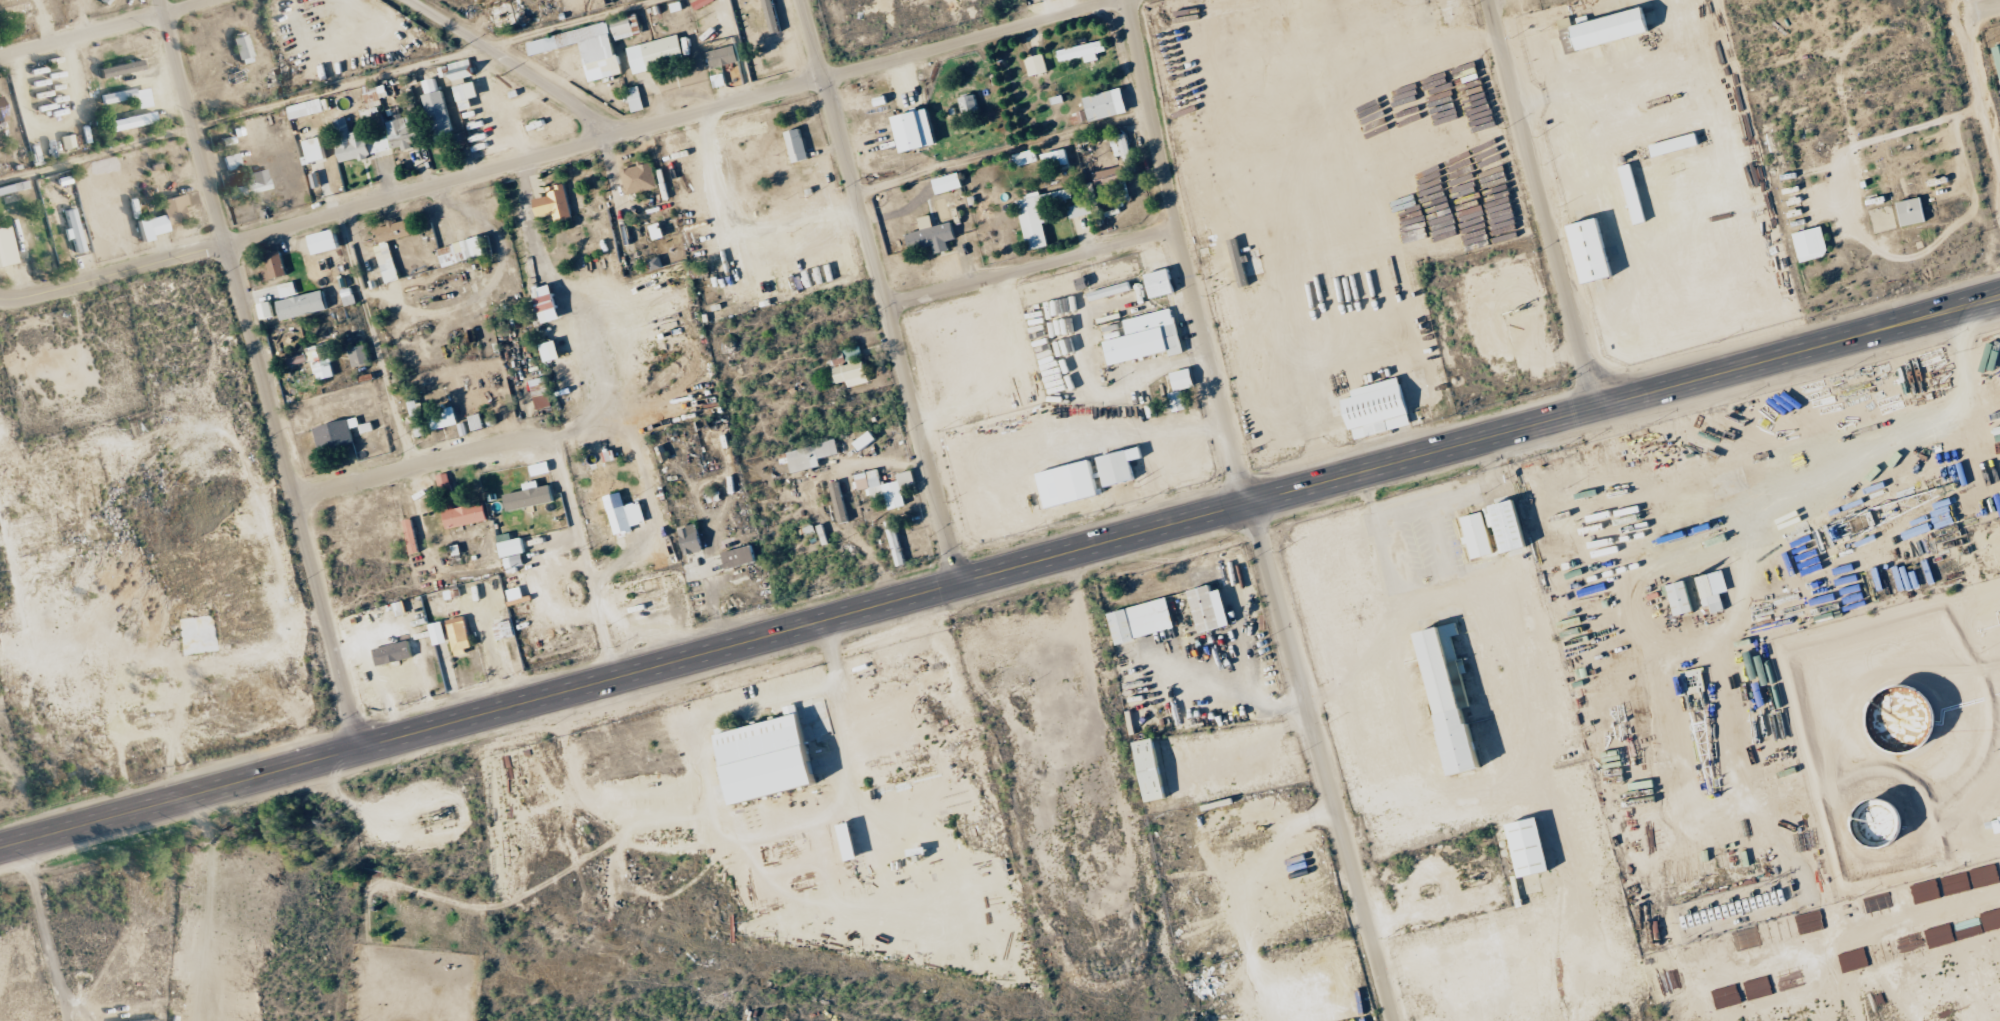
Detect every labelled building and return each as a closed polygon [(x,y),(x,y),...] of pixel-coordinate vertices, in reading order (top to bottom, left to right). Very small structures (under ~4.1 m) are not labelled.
[(1562,27),(1569,52),(1647,31),(1640,6),(1562,27)] [(613,19),(615,40),(635,38),(632,17),(613,19)] [(583,44),(592,82),(623,75),(611,22),(529,42),(532,56),(583,44)] [(241,65),(254,61),(246,34),(232,38),(241,65)] [(687,61),(681,35),(629,47),(635,73),(687,61)] [(1062,62),(1086,57),(1087,63),(1100,60),(1099,53),(1108,51),(1105,40),(1059,50),(1062,62)] [(713,68),(740,62),(736,45),(709,52),(713,68)] [(1031,77),(1050,72),(1045,54),(1026,58),(1031,77)] [(102,79),(144,69),(142,60),(100,69),(102,79)] [(712,76),(715,88),(726,85),(724,74),(712,76)] [(455,138),(445,90),(439,92),(436,79),(424,81),(427,94),(425,95),(435,142),(455,138)] [(364,86),(366,108),(382,106),(381,97),(388,97),(386,84),(364,86)] [(462,110),(474,108),(468,84),(457,87),(462,110)] [(632,113),(644,110),(639,86),(627,89),(632,113)] [(135,91),(139,109),(152,106),(148,88),(135,91)] [(1092,122),(1130,113),(1124,88),(1086,98),(1092,122)] [(979,110),(976,95),(960,98),(964,113),(979,110)] [(288,105),(290,119),(324,113),(322,99),(288,105)] [(907,154),(940,145),(932,109),(899,118),(907,154)] [(157,122),(155,111),(109,121),(111,133),(157,122)] [(387,121),(395,149),(402,147),(403,151),(414,148),(413,144),(420,142),(413,114),(387,121)] [(388,136),(368,140),(366,131),(351,134),(347,118),(333,121),(342,163),(392,153),(388,136)] [(808,161),(804,129),(788,132),(792,163),(808,161)] [(1693,131),(1645,145),(1648,158),(1696,143),(1693,131)] [(1096,172),(1098,187),(1129,183),(1126,165),(1133,163),(1129,134),(1113,136),(1116,157),(1122,156),(1124,167),(1096,172)] [(62,149),(75,147),(73,135),(60,137),(62,149)] [(312,164),(329,159),(323,137),(306,142),(312,164)] [(1017,168),(1038,162),(1034,149),(1014,155),(1017,168)] [(1045,170),(1070,165),(1067,149),(1042,154),(1045,170)] [(223,157),(227,171),(241,167),(237,153),(223,157)] [(654,163),(641,165),(641,167),(622,169),(625,194),(658,189),(654,163)] [(231,199),(271,189),(266,170),(238,177),(241,185),(229,188),(231,199)] [(938,195),(965,188),(961,172),(934,179),(938,195)] [(574,218),(565,183),(548,188),(550,196),(534,200),(539,217),(554,213),(557,223),(574,218)] [(1029,251),(1050,247),(1045,223),(1050,222),(1047,206),(1075,200),(1072,189),(1040,195),(1040,192),(1027,194),(1028,199),(1019,201),(1029,251)] [(161,201),(164,215),(138,220),(143,242),(154,240),(153,235),(169,231),(168,224),(187,220),(184,206),(188,206),(186,195),(161,201)] [(1924,221),(1918,196),(1891,203),(1897,227),(1924,221)] [(1070,219),(1093,214),(1090,201),(1067,207),(1070,219)] [(65,211),(69,230),(65,230),(67,240),(72,239),(76,253),(85,251),(75,209),(65,211)] [(935,246),(937,255),(951,251),(949,241),(958,239),(954,222),(934,227),(931,216),(919,219),(922,231),(908,234),(912,252),(935,246)] [(1610,276),(1605,251),(1603,251),(1596,217),(1560,224),(1572,284),(1610,276)] [(375,229),(380,244),(412,235),(408,219),(375,229)] [(1787,233),(1795,262),(1824,254),(1817,225),(1787,233)] [(18,263),(10,226),(0,228),(0,267),(18,263)] [(488,255),(483,237),(439,249),(444,268),(488,255)] [(387,284),(401,279),(389,242),(376,247),(387,284)] [(289,275),(281,251),(266,255),(271,269),(260,272),(264,283),(289,275)] [(1177,293),(1172,269),(1148,275),(1153,298),(1177,293)] [(280,285),(284,300),(298,295),(294,282),(280,285)] [(536,290),(545,324),(563,319),(554,285),(536,290)] [(329,311),(326,292),(279,300),(283,319),(329,311)] [(261,320),(274,317),(271,302),(258,304),(261,320)] [(1169,353),(1170,357),(1184,354),(1174,309),(1124,319),(1128,337),(1106,342),(1112,366),(1169,353)] [(546,362),(563,359),(559,341),(542,345),(546,362)] [(309,348),(317,382),(337,377),(328,343),(309,348)] [(354,368),(370,364),(366,346),(350,349),(354,368)] [(835,368),(839,384),(847,382),(849,388),(871,382),(865,360),(835,368)] [(1177,392),(1169,394),(1174,413),(1188,410),(1183,391),(1198,387),(1193,368),(1172,374),(1177,392)] [(540,410),(554,407),(548,377),(533,381),(540,410)] [(1406,426),(1396,377),(1345,388),(1347,396),(1335,399),(1342,431),(1348,430),(1350,438),(1406,426)] [(456,406),(447,408),(447,407),(430,411),(434,431),(460,425),(456,406)] [(320,452),(355,443),(353,436),(364,433),(359,416),(314,428),(320,452)] [(878,440),(872,431),(856,443),(862,452),(878,440)] [(787,452),(793,474),(822,467),(820,459),(840,454),(836,439),(787,452)] [(1100,458),(1107,488),(1138,481),(1134,461),(1145,459),(1143,448),(1100,458)] [(533,476),(551,472),(549,461),(531,465),(533,476)] [(1102,497),(1095,461),(1040,473),(1047,509),(1102,497)] [(856,475),(859,491),(868,489),(871,502),(888,498),(891,510),(907,507),(903,488),(917,485),(914,471),(898,475),(900,481),(883,485),(880,470),(856,475)] [(453,491),(449,473),(437,476),(442,493),(453,491)] [(525,483),(526,490),(506,494),(509,511),(555,501),(551,485),(540,487),(539,480),(525,483)] [(831,485),(841,524),(851,522),(841,482),(831,485)] [(1492,553),(1518,547),(1506,499),(1481,506),(1492,553)] [(646,523),(641,502),(610,510),(617,537),(635,532),(633,526),(646,523)] [(1467,560),(1489,553),(1477,511),(1454,518),(1467,560)] [(685,554),(704,551),(700,524),(681,527),(685,554)] [(503,558),(511,556),(513,567),(526,564),(524,554),(526,553),(523,537),(499,542),(503,558)] [(723,553),(727,570),(757,562),(753,545),(723,553)] [(1707,613),(1721,609),(1717,593),(1725,591),(1719,569),(1691,577),(1699,607),(1705,606),(1707,613)] [(1661,584),(1667,616),(1689,611),(1683,580),(1661,584)] [(1224,625),(1214,589),(1205,591),(1203,585),(1181,591),(1193,634),(1224,625)] [(1102,613),(1110,644),(1169,629),(1161,598),(1102,613)] [(455,652),(474,647),(466,616),(447,621),(455,652)] [(494,623),(496,640),(515,637),(513,621),(494,623)] [(431,624),(434,645),(448,643),(444,622),(431,624)] [(1405,632),(1437,776),(1465,770),(1440,659),(1441,658),(1444,671),(1445,671),(1446,677),(1454,675),(1452,668),(1459,667),(1458,659),(1453,660),(1448,637),(1454,636),(1451,622),(1405,632)] [(378,667),(414,657),(409,640),(373,650),(378,667)] [(723,733),(740,806),(823,786),(806,713),(723,733)] [(1126,742),(1137,803),(1158,799),(1147,738),(1126,742)] [(1499,824),(1510,878),(1542,872),(1530,818),(1499,824)] [(1999,832),(1999,819),(1989,821),(1991,833),(1999,832)] [(849,862),(862,859),(854,823),(841,826),(849,862)]
